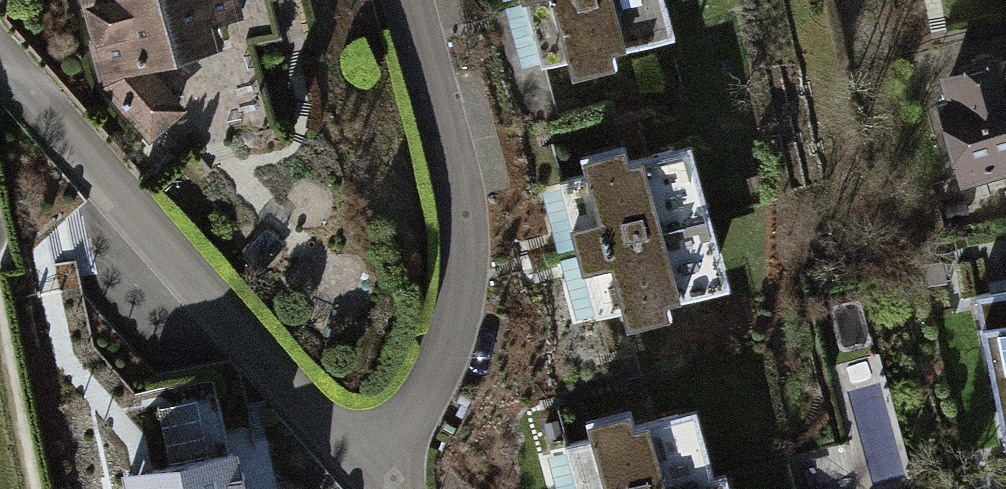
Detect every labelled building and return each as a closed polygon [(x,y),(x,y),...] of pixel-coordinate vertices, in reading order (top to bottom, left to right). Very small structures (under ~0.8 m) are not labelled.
[(94,80),(147,134),(182,106),(146,55),(247,39),(239,0),(74,0),(94,80)] [(567,72),(679,39),(667,0),(546,0),(567,72)] [(934,70),(964,173),(1005,161),(1005,49),(934,70)] [(682,134),(574,163),(617,319),(724,290),(682,134)] [(975,302),(998,465),(1005,464),(1005,298),(975,302)] [(569,432),(582,488),(713,488),(693,404),(569,432)] [(114,465),(119,488),(262,488),(254,441),(114,465)]
